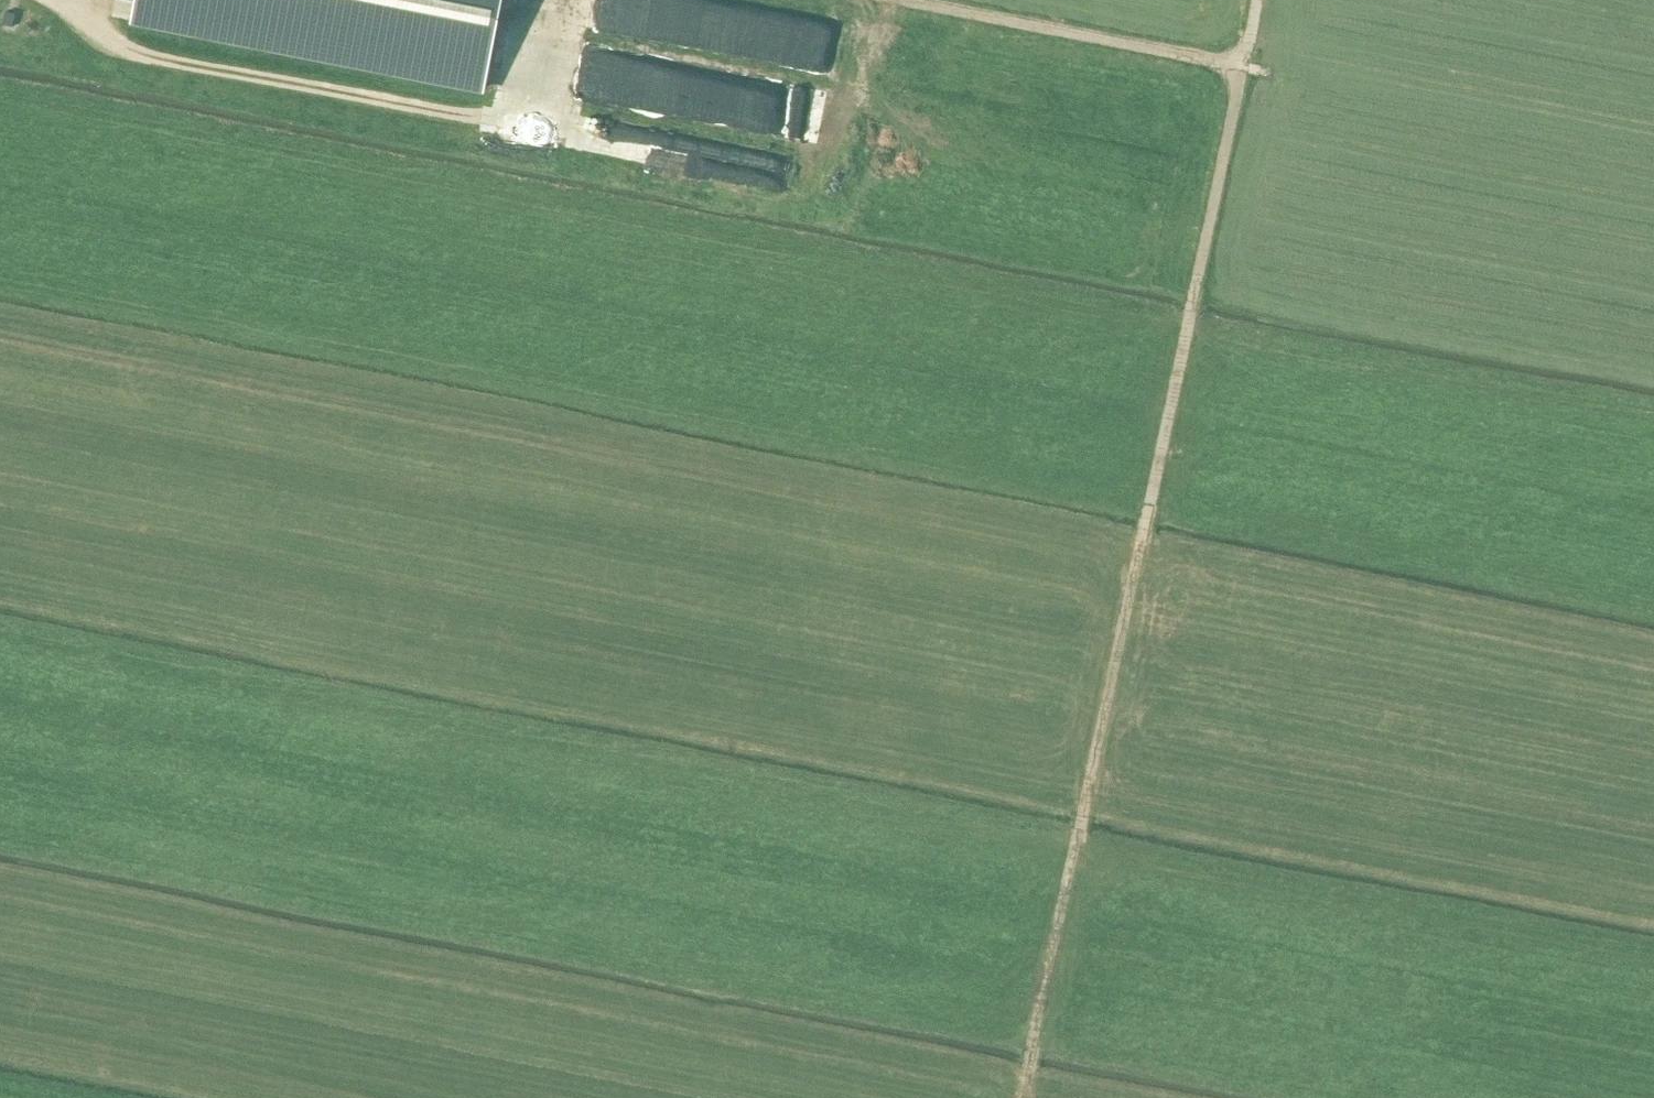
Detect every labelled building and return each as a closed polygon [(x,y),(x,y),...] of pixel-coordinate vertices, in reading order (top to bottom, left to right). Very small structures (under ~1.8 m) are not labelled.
[(115,0),(136,4),(133,21),(483,89),(500,0),(115,0)] [(614,35),(701,44),(703,21),(715,22),(717,0),(714,0),(618,0),(614,35)] [(591,94),(778,128),(782,107),(754,102),(758,82),(598,52),(591,94)] [(796,92),(795,133),(824,134),(826,93),(796,92)]
